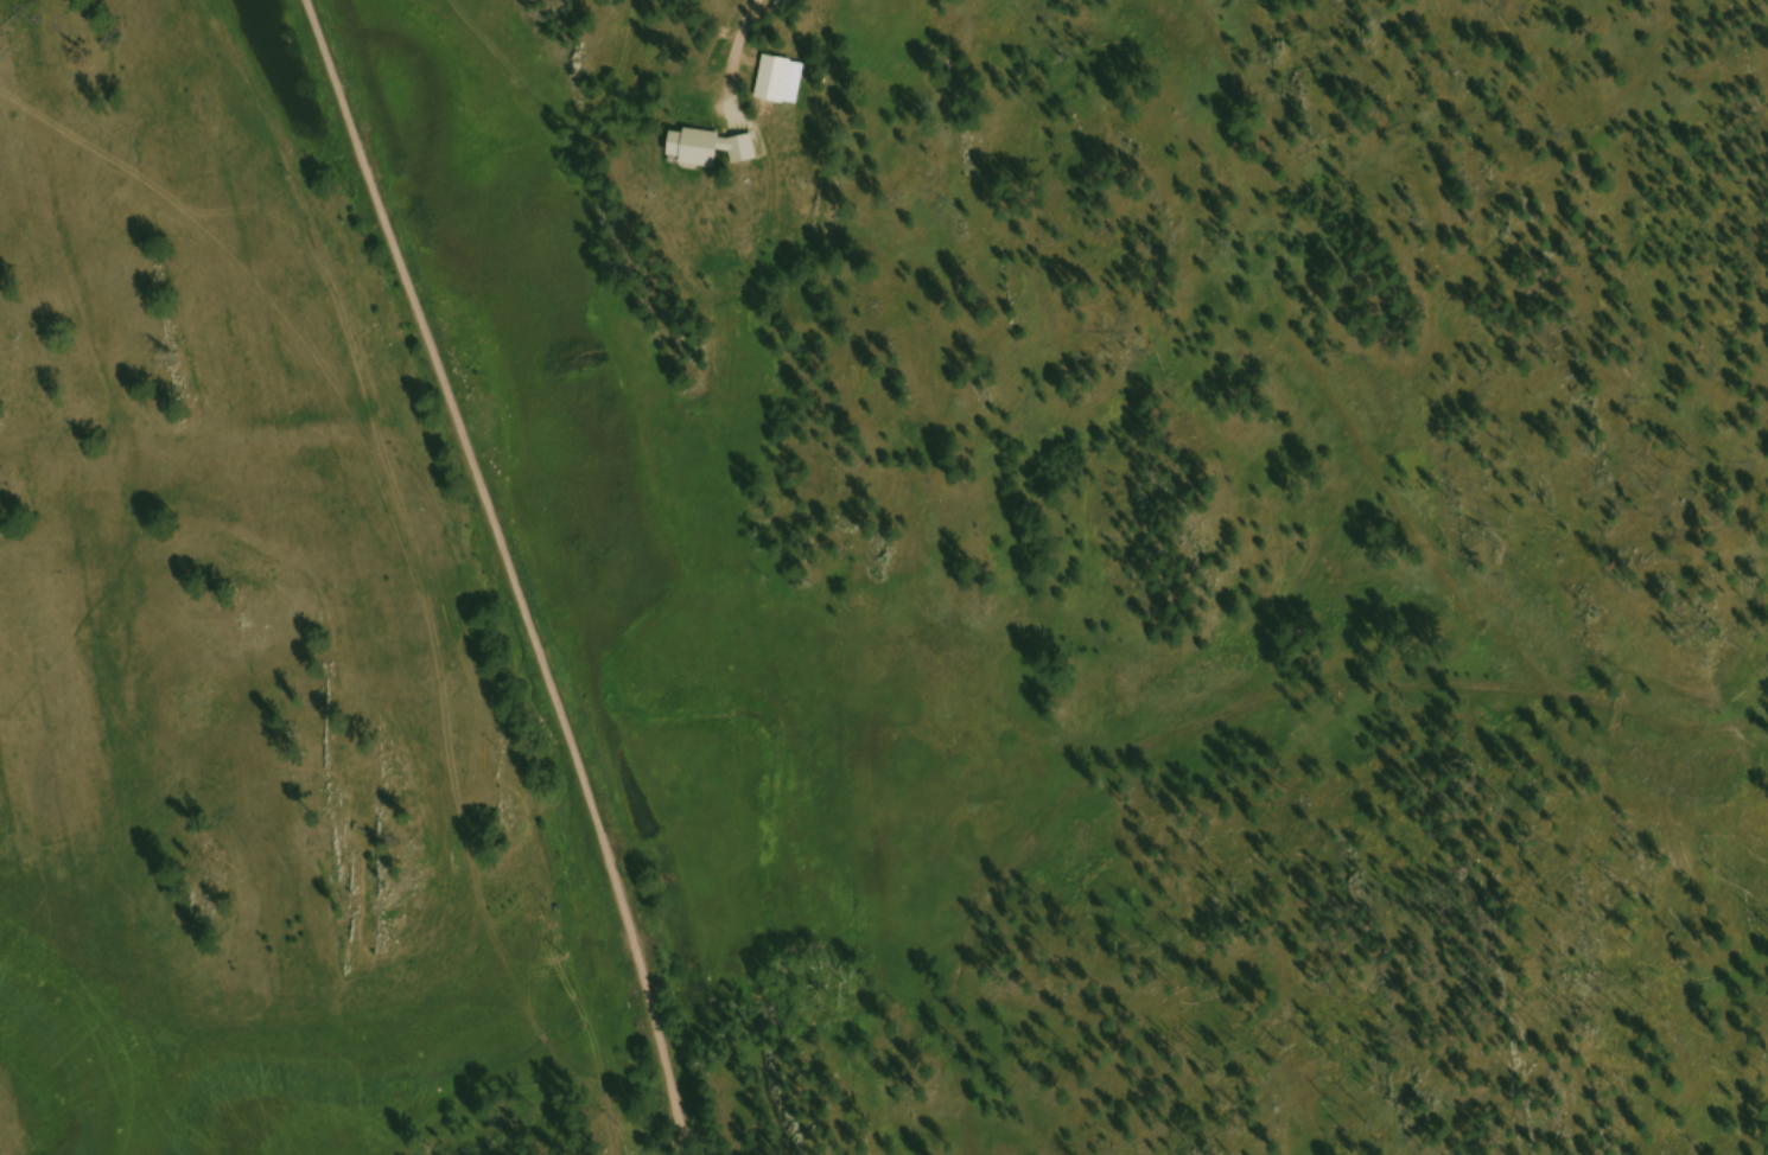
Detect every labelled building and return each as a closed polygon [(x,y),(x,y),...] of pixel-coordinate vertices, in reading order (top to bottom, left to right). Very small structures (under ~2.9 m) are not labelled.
[(720,170),(721,153),(735,154),(735,163),(757,165),(759,138),(674,133),(672,161),(684,161),(683,168),(720,170)]
